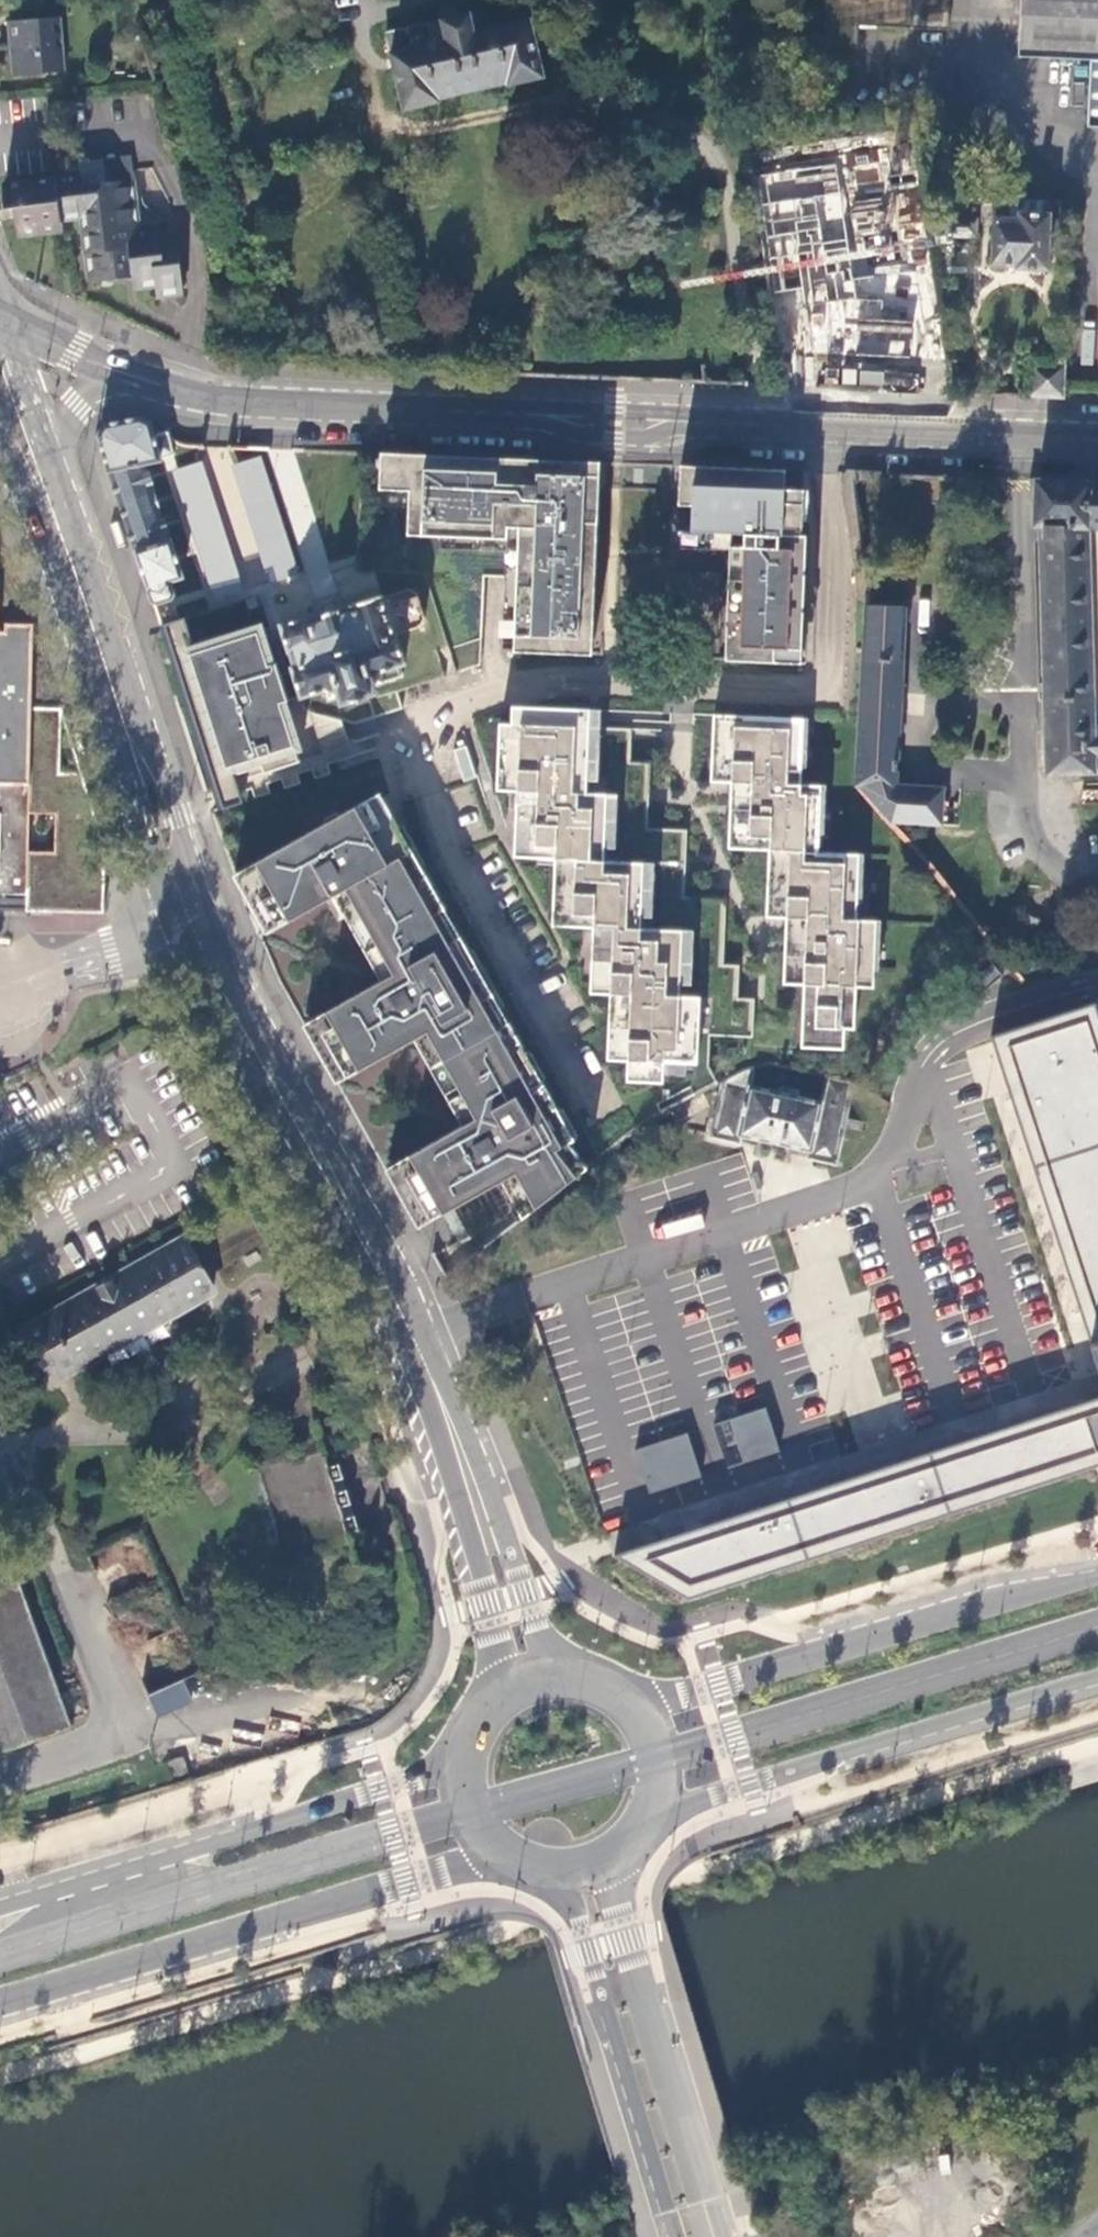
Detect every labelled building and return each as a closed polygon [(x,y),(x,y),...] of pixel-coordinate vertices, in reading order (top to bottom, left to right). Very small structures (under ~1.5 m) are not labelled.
[(857,46),(859,25),(949,29),(950,0),(826,0),(822,43),(857,46)] [(1019,61),(1094,67),(1090,134),(1097,135),(1097,0),(1023,0),(1019,61)] [(386,35),(404,110),(440,102),(439,98),(507,82),(508,86),(543,78),(525,1),(469,15),(466,2),(438,8),(441,21),(386,35)] [(9,23),(14,76),(62,73),(58,19),(9,23)] [(801,289),(810,353),(926,360),(926,334),(914,265),(903,266),(893,190),(917,187),(915,172),(891,176),(886,149),(788,165),(789,172),(763,176),(778,293),(801,289)] [(125,158),(69,164),(70,174),(72,187),(125,181),(128,181),(125,158)] [(56,175),(61,219),(75,217),(84,282),(121,277),(124,276),(127,276),(129,288),(152,286),(153,297),(156,297),(178,294),(171,238),(146,242),(145,229),(132,230),(125,181),(72,187),(70,174),(56,175)] [(57,219),(61,219),(56,175),(1,182),(4,208),(12,208),(14,223),(16,238),(59,234),(57,219)] [(12,208),(4,208),(5,224),(14,223),(12,208)] [(948,236),(975,237),(975,215),(948,214),(948,236)] [(1016,268),(1046,270),(1048,216),(1018,215),(1018,220),(993,219),(991,264),(1016,265),(1016,268)] [(1028,396),(1064,398),(1065,388),(1065,381),(1066,365),(1029,364),(1028,396)] [(108,472),(153,605),(172,598),(174,593),(170,582),(183,577),(170,540),(169,540),(144,464),(160,459),(150,423),(139,418),(105,425),(98,435),(108,472)] [(599,463),(382,453),(379,490),(408,491),(408,507),(407,534),(442,535),(474,537),(508,539),(509,527),(518,527),(514,643),(514,650),(591,655),(599,463)] [(731,533),(725,661),(801,664),(806,536),(802,535),(804,490),(784,490),(785,470),(711,467),(680,466),(678,503),(692,504),(691,532),(731,533)] [(1035,480),(1034,525),(1039,526),(1046,772),(1097,771),(1097,718),(1091,719),(1086,528),(1097,528),(1097,482),(1035,480)] [(122,523),(112,526),(120,550),(129,548),(122,523)] [(339,697),(341,703),(373,693),(375,690),(374,687),(408,674),(420,681),(428,667),(426,665),(427,655),(417,628),(420,627),(423,618),(416,593),(407,589),(382,597),(381,595),(350,604),(351,607),(339,611),(336,601),(320,606),(323,616),(310,620),(309,616),(281,625),(294,666),(292,667),(301,698),(325,690),(328,701),(339,697)] [(894,785),(904,606),(864,604),(860,699),(856,786),(860,786),(889,820),(939,824),(941,788),(894,785)] [(184,619),(165,625),(224,808),(243,802),(236,782),(299,762),(280,703),(300,697),(292,672),(280,675),(276,663),(268,666),(258,632),(224,643),(222,636),(192,645),(184,619)] [(23,895),(24,889),(29,889),(29,901),(51,902),(50,913),(100,914),(102,867),(95,825),(79,777),(57,777),(58,709),(29,708),(32,626),(3,625),(3,634),(0,634),(0,894),(23,895)] [(588,710),(519,707),(518,725),(497,724),(496,758),(516,759),(514,825),(555,826),(552,893),(573,894),(571,927),(591,928),(590,961),(611,962),(608,1028),(628,1029),(626,1082),(662,1083),(663,1074),(711,1076),(706,1068),(708,1031),(751,1032),(752,1000),(735,999),(736,967),(717,966),(719,899),(678,898),(681,831),(641,829),(644,763),(624,762),(625,729),(587,728),(588,710)] [(712,716),(709,750),(730,751),(726,817),(747,818),(745,851),(765,852),(764,886),(784,887),(780,953),(800,954),(796,1029),(839,1031),(849,1032),(852,990),(869,991),(872,924),(852,923),(856,857),(815,854),(818,788),(798,787),(802,721),(712,716)] [(85,763),(94,760),(86,735),(76,739),(85,763)] [(233,877),(260,939),(335,897),(383,981),(304,1026),(337,1085),(416,1040),(464,1126),(385,1170),(418,1229),(497,1185),(518,1222),(588,1168),(570,1144),(576,1141),(381,794),(233,877)] [(50,913),(51,902),(29,901),(29,889),(24,889),(23,895),(0,894),(0,911),(50,913)] [(1097,998),(993,1032),(1097,1353),(1097,1002),(1097,998)] [(796,1029),(795,1049),(839,1051),(839,1031),(796,1029)] [(851,1081),(821,1075),(816,1098),(749,1086),(752,1069),(719,1083),(707,1139),(738,1146),(739,1138),(780,1146),(806,1151),(805,1159),(835,1165),(851,1081)] [(51,1378),(98,1352),(145,1326),(212,1288),(186,1242),(24,1332),(51,1378)] [(145,1326),(98,1352),(105,1365),(152,1339),(145,1326)] [(1097,1468),(1097,1396),(926,1451),(900,1460),(870,1469),(615,1554),(689,1595),(1097,1468)] [(786,1450),(773,1410),(725,1425),(732,1447),(746,1442),(752,1460),(786,1450)] [(706,1477),(693,1433),(643,1448),(656,1492),(706,1477)] [(253,1471),(278,1556),(354,1533),(351,1518),(340,1522),(337,1510),(347,1507),(342,1492),(333,1496),(329,1484),(339,1482),(335,1467),(325,1470),(320,1453),(253,1471)] [(66,1737),(16,1577),(0,1583),(0,1757),(66,1737)] [(151,1692),(158,1714),(192,1703),(185,1680),(151,1692)] [(161,1790),(179,1784),(176,1773),(169,1776),(158,1779),(161,1790)]
